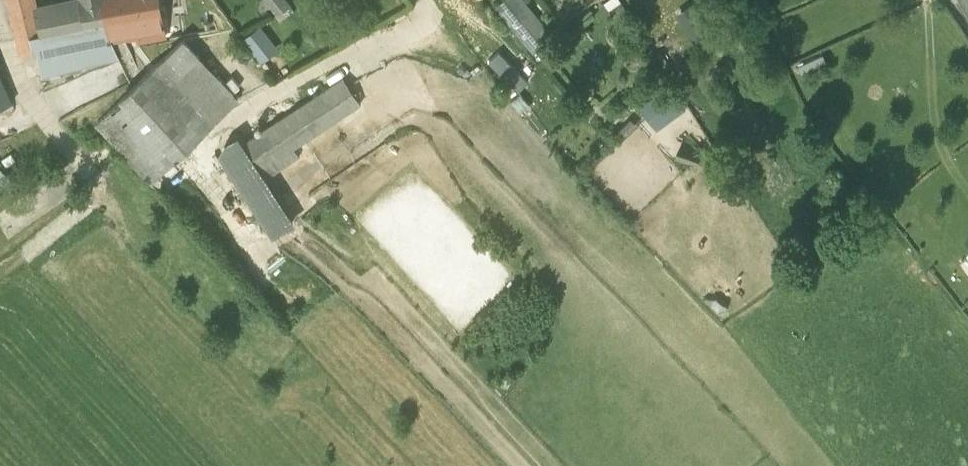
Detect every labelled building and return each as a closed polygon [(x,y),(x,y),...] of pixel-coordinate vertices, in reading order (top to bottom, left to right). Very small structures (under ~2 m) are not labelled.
[(28,7),(26,0),(8,0),(21,53),(30,51),(30,50),(37,48),(41,77),(120,58),(110,34),(113,33),(110,26),(105,0),(63,0),(28,7)] [(159,0),(105,0),(110,26),(113,33),(115,37),(141,31),(143,39),(166,34),(159,0)] [(290,4),(288,0),(266,0),(276,14),(290,4)] [(554,35),(526,0),(501,0),(494,6),(534,52),(554,35)] [(698,12),(682,22),(696,46),(712,36),(698,12)] [(263,60),(281,47),(263,22),(245,35),(263,60)] [(158,62),(176,81),(201,57),(183,38),(158,62)] [(215,121),(176,81),(158,62),(94,123),(151,184),(158,178),(157,177),(163,171),(215,121)] [(12,102),(0,74),(0,107),(12,102)] [(243,141),(267,178),(300,155),(294,147),(361,103),(343,76),(243,141)] [(623,138),(637,124),(630,117),(616,131),(623,138)] [(267,178),(243,141),(237,133),(225,142),(218,155),(272,238),(296,223),(267,178)] [(675,157),(694,165),(701,149),(681,141),(675,157)]
